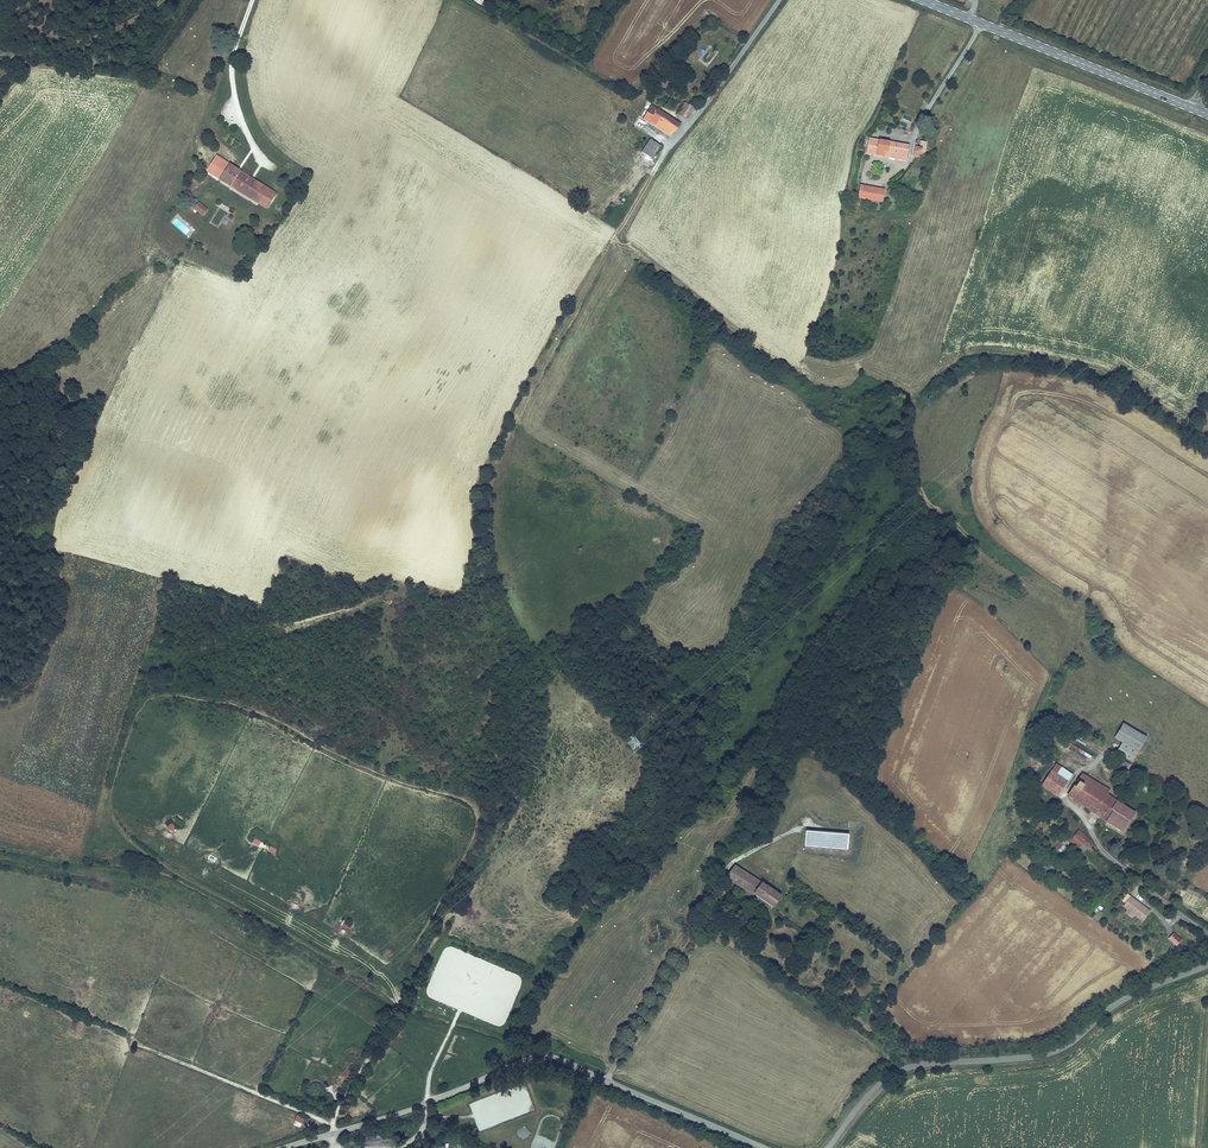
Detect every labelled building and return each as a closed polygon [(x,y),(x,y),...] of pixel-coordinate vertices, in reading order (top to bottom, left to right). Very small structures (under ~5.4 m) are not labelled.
[(685,120),(692,108),(684,103),(677,115),(685,120)] [(644,120),(648,123),(657,110),(653,107),(644,120)] [(680,125),(657,110),(648,123),(669,138),(672,133),(675,134),(680,125)] [(869,140),(866,155),(906,161),(909,146),(869,140)] [(921,141),(920,148),(914,147),(913,157),(924,159),(927,142),(921,141)] [(216,177),(221,180),(230,165),(225,163),(216,177)] [(252,190),(256,182),(230,165),(221,180),(254,201),(258,194),(252,190)] [(267,209),(276,195),(256,182),(252,190),(258,194),(254,201),(267,209)] [(882,203),(885,191),(860,187),(858,199),(882,203)] [(199,200),(208,208),(216,198),(210,193),(206,197),(204,195),(199,200)] [(192,209),(202,216),(208,209),(198,202),(192,209)] [(1113,737),(1121,741),(1138,751),(1147,736),(1122,722),(1113,737)] [(1115,752),(1131,762),(1138,751),(1121,741),(1115,752)] [(1115,768),(1123,773),(1129,763),(1120,758),(1115,768)] [(1057,796),(1072,774),(1055,762),(1040,784),(1057,796)] [(1082,771),(1076,780),(1078,781),(1075,787),(1073,785),(1067,795),(1105,819),(1112,808),(1111,807),(1117,798),(1107,792),(1109,788),(1082,771)] [(1121,830),(1134,810),(1117,798),(1111,807),(1112,808),(1105,819),(1121,830)] [(174,832),(176,826),(169,823),(167,829),(174,832)] [(849,833),(805,829),(804,845),(848,849),(849,833)] [(1074,836),(1070,841),(1083,852),(1092,841),(1078,829),(1073,835),(1074,836)] [(252,844),(259,847),(262,841),(255,838),(252,844)] [(275,855),(277,849),(270,846),(267,851),(275,855)] [(752,893),(760,881),(761,879),(733,863),(724,876),(752,893)] [(760,881),(752,893),(772,907),(781,894),(760,881)] [(1142,921),(1150,910),(1130,895),(1122,906),(1126,909),(1123,912),(1131,918),(1134,914),(1142,921)] [(343,927),(350,930),(354,922),(346,919),(343,927)] [(1182,940),(1174,932),(1168,938),(1177,946),(1182,940)] [(504,1092),(469,1103),(478,1130),(507,1121),(504,1110),(501,1111),(499,1104),(507,1102),(504,1092)] [(297,1116),(294,1121),(303,1125),(305,1119),(297,1116)] [(395,1138),(365,1140),(366,1147),(395,1146),(395,1144),(395,1141),(395,1138)]
